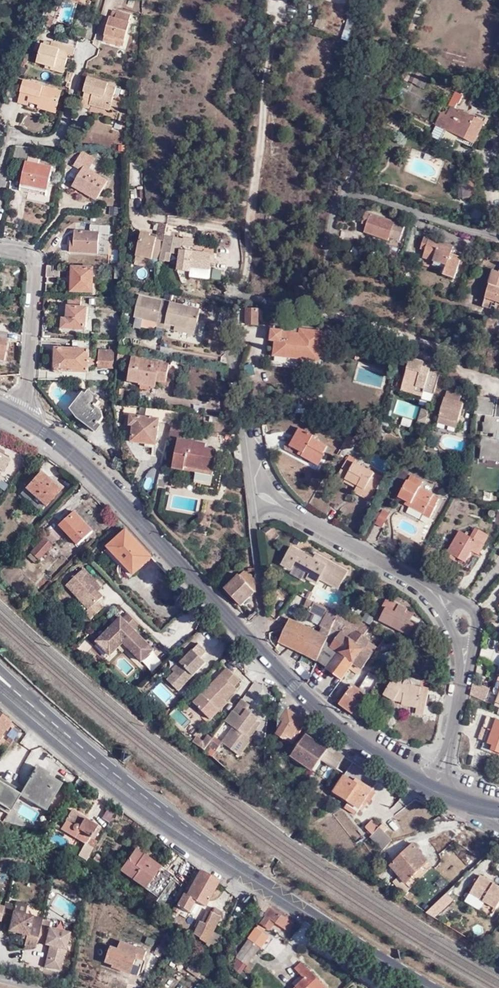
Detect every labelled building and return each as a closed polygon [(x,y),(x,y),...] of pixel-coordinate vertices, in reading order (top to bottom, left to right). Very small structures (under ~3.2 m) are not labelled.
[(104,42),(115,45),(116,40),(126,43),(131,25),(129,25),(131,16),(118,13),(116,20),(111,19),(104,42)] [(50,27),(54,18),(49,16),(45,25),(50,27)] [(53,41),(53,43),(52,46),(43,44),(38,62),(51,66),(56,67),(56,64),(65,67),(68,58),(63,57),(64,54),(74,56),(76,48),(53,41)] [(374,62),(379,50),(372,47),(367,59),(374,62)] [(405,69),(403,81),(426,86),(428,73),(405,69)] [(82,108),(90,111),(90,107),(111,113),(111,112),(114,103),(117,89),(88,81),(84,94),(86,95),(82,108)] [(20,108),(29,110),(30,107),(58,115),(63,96),(25,85),(20,108)] [(447,114),(449,108),(455,95),(449,92),(441,112),(443,113),(447,114)] [(122,105),(114,103),(111,112),(119,115),(122,105)] [(30,107),(29,110),(57,118),(58,115),(30,107)] [(90,107),(90,111),(110,117),(111,113),(90,107)] [(438,126),(447,131),(476,144),(485,124),(487,124),(489,118),(477,113),(475,118),(452,107),(451,109),(449,108),(447,114),(443,113),(438,126)] [(395,116),(393,121),(403,125),(406,120),(395,116)] [(417,125),(410,121),(406,129),(414,133),(417,125)] [(442,142),(447,131),(438,126),(433,137),(442,142)] [(17,146),(14,160),(27,163),(29,147),(17,146)] [(96,158),(83,151),(75,165),(83,170),(74,184),(99,199),(109,180),(90,169),(96,158)] [(40,164),(41,157),(31,155),(29,161),(28,162),(22,188),(48,193),(53,167),(40,164)] [(461,197),(476,197),(475,183),(461,183),(461,197)] [(402,242),(406,226),(367,213),(364,224),(370,225),(367,234),(390,242),(392,239),(402,242)] [(423,223),(414,219),(411,228),(422,230),(423,223)] [(158,223),(157,232),(165,232),(166,223),(158,223)] [(110,240),(111,226),(92,224),(91,231),(76,231),(76,241),(72,240),(71,253),(99,254),(99,241),(110,240)] [(140,230),(136,253),(152,256),(152,254),(160,256),(163,241),(155,239),(156,236),(149,234),(149,232),(140,230)] [(166,234),(163,245),(163,251),(170,253),(180,255),(181,250),(182,245),(183,238),(166,234)] [(183,245),(192,246),(194,239),(185,237),(183,245)] [(425,260),(435,263),(448,267),(445,277),(455,281),(463,260),(452,256),(455,248),(427,239),(423,250),(427,251),(425,260)] [(192,267),(210,269),(211,254),(193,251),(181,250),(180,255),(178,269),(192,271),(192,267)] [(163,251),(161,260),(169,261),(170,253),(163,251)] [(136,253),(134,259),(151,262),(152,256),(136,253)] [(448,267),(435,263),(434,268),(442,271),(440,276),(445,277),(448,267)] [(47,265),(47,276),(59,277),(60,265),(47,265)] [(114,278),(124,279),(124,267),(115,267),(114,278)] [(93,292),(93,268),(73,268),(72,290),(93,292)] [(210,278),(221,279),(221,270),(211,270),(210,278)] [(498,274),(498,273),(495,272),(487,300),(490,300),(498,274)] [(490,300),(498,303),(498,274),(490,300)] [(81,306),(82,297),(69,296),(68,319),(64,319),(64,329),(87,330),(89,307),(81,306)] [(158,326),(157,330),(167,331),(167,328),(196,334),(201,310),(172,305),(171,308),(163,306),(163,303),(139,299),(135,322),(144,324),(158,326)] [(497,306),(498,303),(490,300),(486,310),(491,311),(493,305),(497,306)] [(259,327),(259,310),(238,309),(238,326),(259,327)] [(153,333),(157,330),(158,326),(144,324),(143,331),(153,333)] [(293,336),(294,331),(285,330),(285,333),(273,332),(272,343),(276,344),(275,358),(270,358),(269,367),(289,369),(290,362),(290,356),(321,360),(329,360),(331,335),(299,332),(299,336),(293,336)] [(89,373),(90,349),(57,348),(55,372),(89,373)] [(117,360),(118,350),(98,349),(97,367),(116,368),(117,360)] [(146,355),(118,350),(117,360),(132,363),(129,383),(139,385),(140,382),(151,383),(152,381),(155,382),(165,384),(168,366),(145,361),(146,355)] [(290,356),(290,362),(320,365),(321,360),(290,356)] [(433,396),(440,373),(431,370),(431,367),(410,361),(401,393),(415,397),(416,392),(424,394),(433,396)] [(86,394),(84,392),(71,410),(78,420),(98,433),(103,426),(101,424),(105,418),(102,411),(97,407),(101,402),(98,400),(100,396),(97,394),(96,395),(89,390),(86,394)] [(456,430),(458,421),(456,420),(457,417),(460,417),(463,406),(458,405),(460,398),(446,393),(436,424),(456,430)] [(478,399),(474,417),(484,418),(482,434),(492,436),(491,442),(481,441),(478,457),(498,461),(498,420),(494,420),(492,419),(495,402),(478,399)] [(170,424),(172,410),(146,407),(146,417),(130,415),(128,425),(133,426),(132,442),(156,445),(158,422),(170,424)] [(425,427),(429,412),(421,409),(417,424),(425,427)] [(322,456),(326,450),(314,443),(315,441),(299,432),(289,449),(302,457),(301,459),(318,469),(324,458),(322,456)] [(350,436),(347,434),(341,446),(343,446),(350,436)] [(354,438),(350,436),(343,447),(348,449),(354,438)] [(208,461),(216,463),(218,451),(206,448),(207,444),(179,439),(174,468),(185,470),(186,466),(206,470),(208,461)] [(4,451),(0,449),(0,471),(3,472),(9,459),(3,456),(4,451)] [(478,457),(478,462),(498,466),(498,461),(478,457)] [(381,478),(353,463),(353,464),(345,460),(336,478),(344,482),(346,479),(357,485),(356,488),(353,493),(361,497),(362,495),(371,499),(381,478)] [(206,470),(205,474),(213,476),(216,463),(208,461),(206,470)] [(185,470),(205,474),(206,470),(186,466),(185,470)] [(409,469),(404,466),(398,476),(404,479),(409,469)] [(170,480),(171,478),(172,472),(161,470),(159,478),(170,480)] [(45,505),(60,488),(40,471),(26,487),(45,505)] [(422,481),(410,475),(407,481),(406,481),(398,496),(409,501),(407,505),(423,513),(422,515),(430,518),(436,505),(434,505),(437,498),(432,496),(433,494),(419,487),(422,481)] [(356,488),(357,485),(346,479),(344,482),(356,488)] [(94,530),(74,511),(59,525),(78,545),(94,530)] [(382,528),(390,515),(383,511),(376,524),(382,528)] [(471,537),(459,531),(445,555),(454,560),(456,557),(466,562),(473,551),(477,553),(482,543),(484,545),(489,536),(476,529),(471,537)] [(152,557),(127,530),(107,547),(133,575),(152,557)] [(37,561),(51,547),(43,539),(29,553),(37,561)] [(340,591),(350,574),(317,555),(314,560),(293,548),(283,566),(293,571),(296,566),(311,575),(308,580),(318,586),(322,581),(340,591)] [(91,584),(94,581),(83,569),(66,584),(88,609),(84,612),(90,619),(102,608),(97,602),(102,597),(97,591),(91,584)] [(255,591),(257,590),(256,580),(245,570),(226,589),(241,605),(255,591)] [(101,588),(94,581),(91,584),(97,591),(101,588)] [(408,635),(410,630),(413,624),(408,621),(409,618),(410,616),(404,613),(406,608),(384,597),(379,605),(385,607),(378,620),(408,635)] [(310,610),(314,602),(308,599),(304,607),(310,610)] [(342,615),(315,602),(311,611),(327,620),(323,628),(325,629),(323,635),(291,621),(280,643),(318,661),(334,630),(342,615)] [(137,625),(127,615),(122,620),(120,618),(96,642),(109,655),(134,632),(132,630),(137,625)] [(371,630),(342,615),(334,630),(341,635),(331,649),(338,655),(328,670),(342,680),(354,664),(363,671),(374,656),(373,655),(378,648),(366,638),(371,630)] [(413,624),(410,630),(415,632),(418,624),(409,618),(408,621),(413,624)] [(318,661),(317,663),(328,670),(338,655),(331,649),(341,635),(334,630),(318,661)] [(241,657),(236,646),(230,652),(237,661),(241,657)] [(192,673),(196,669),(198,670),(206,662),(193,649),(180,662),(182,664),(174,671),(185,683),(193,674),(192,673)] [(174,671),(182,664),(180,662),(179,661),(171,669),(174,671)] [(228,669),(194,703),(211,720),(219,712),(217,710),(226,701),(237,690),(234,687),(240,681),(228,669)] [(373,670),(360,690),(372,698),(384,677),(373,670)] [(411,683),(406,684),(396,679),(386,697),(396,704),(399,700),(405,702),(405,706),(419,709),(418,715),(425,716),(430,690),(414,687),(411,683)] [(168,680),(154,689),(162,702),(176,694),(168,680)] [(339,705),(360,720),(361,719),(372,698),(360,690),(354,686),(339,705)] [(483,690),(473,686),(471,695),(479,700),(483,690)] [(493,694),(483,690),(479,700),(489,705),(493,694)] [(249,705),(241,699),(225,721),(233,727),(222,742),(240,755),(251,740),(249,739),(245,735),(256,721),(258,718),(251,712),(248,715),(244,712),(246,709),(249,705)] [(226,701),(217,710),(219,712),(227,703),(226,701)] [(280,704),(277,734),(282,738),(284,739),(284,741),(289,745),(291,743),(294,746),(301,734),(297,732),(304,721),(286,708),(280,704)] [(10,718),(8,721),(0,715),(0,734),(7,725),(12,728),(14,725),(19,729),(21,727),(10,718)] [(487,718),(479,742),(485,744),(482,753),(493,756),(494,753),(498,754),(498,723),(487,718)] [(245,735),(249,739),(260,723),(256,721),(245,735)] [(196,735),(193,739),(205,748),(207,745),(211,739),(212,738),(207,734),(202,740),(196,735)] [(317,744),(306,737),(300,746),(311,753),(317,744)] [(193,739),(192,741),(203,750),(205,748),(193,739)] [(207,745),(215,752),(220,746),(211,739),(207,745)] [(0,747),(5,751),(10,743),(5,741),(0,747)] [(344,757),(329,748),(328,750),(317,744),(311,753),(300,746),(293,758),(314,772),(322,760),(336,769),(338,766),(343,759),(344,757)] [(351,764),(343,759),(338,766),(347,772),(351,764)] [(378,780),(351,764),(347,772),(332,794),(348,804),(347,807),(357,813),(362,806),(371,791),(378,780)] [(20,794),(45,809),(60,784),(47,776),(49,773),(36,765),(21,791),(20,794)] [(7,786),(9,783),(0,778),(0,782),(7,786)] [(10,810),(20,794),(15,791),(17,788),(9,783),(7,786),(0,782),(0,804),(10,810)] [(374,793),(371,791),(362,806),(364,808),(367,803),(368,804),(374,793)] [(357,813),(347,807),(345,809),(355,816),(357,813)] [(60,829),(83,843),(85,844),(89,838),(93,840),(99,830),(96,828),(97,827),(86,820),(86,819),(71,810),(64,821),(65,821),(60,829)] [(364,827),(372,835),(380,828),(371,819),(364,827)] [(387,827),(383,831),(389,838),(393,834),(387,827)] [(372,835),(370,837),(382,849),(391,839),(389,838),(383,831),(380,828),(372,835)] [(85,844),(83,843),(78,853),(87,858),(95,842),(93,840),(89,838),(85,844)] [(390,865),(400,876),(412,888),(435,865),(412,843),(390,865)] [(117,870),(143,888),(159,866),(147,858),(149,855),(145,852),(143,855),(133,848),(117,870)] [(159,866),(143,888),(154,896),(156,896),(158,896),(159,894),(172,876),(159,866)] [(205,907),(219,882),(200,871),(185,895),(183,894),(176,905),(188,912),(195,901),(205,907)] [(412,888),(400,876),(392,883),(404,896),(412,888)] [(469,893),(467,892),(463,899),(491,916),(498,903),(498,887),(480,876),(469,893)] [(272,906),(258,896),(257,898),(257,908),(258,909),(259,907),(266,912),(264,915),(266,916),(261,923),(270,930),(276,922),(288,932),(295,922),(273,905),(272,906)] [(12,911),(24,914),(27,904),(15,901),(14,904),(4,901),(3,905),(0,915),(10,917),(12,911)] [(443,906),(438,901),(430,909),(435,914),(443,906)] [(199,921),(192,936),(207,946),(214,932),(220,916),(223,912),(216,909),(214,913),(210,912),(205,924),(199,921)] [(22,948),(32,946),(33,941),(37,925),(39,919),(39,917),(24,914),(12,911),(10,917),(7,929),(20,932),(25,934),(24,938),(22,948)] [(39,925),(41,918),(39,917),(39,919),(37,925),(33,941),(32,946),(34,946),(35,941),(39,925)] [(67,932),(39,925),(35,941),(49,944),(45,957),(51,959),(49,966),(58,969),(67,932)] [(257,928),(236,958),(246,966),(250,960),(251,960),(260,948),(261,949),(269,938),(262,932),(257,928)] [(214,932),(207,947),(214,951),(221,935),(214,932)] [(145,963),(142,962),(145,949),(121,942),(119,949),(110,947),(106,962),(114,965),(113,969),(138,976),(139,972),(142,973),(145,963)] [(236,958),(231,964),(234,966),(241,973),(246,966),(236,958)] [(193,960),(185,970),(195,979),(204,968),(193,960)] [(294,985),(297,987),(296,987),(323,987),(325,986),(300,961),(294,967),(303,976),(294,985)] [(234,966),(231,964),(229,967),(240,975),(241,973),(234,966)]
